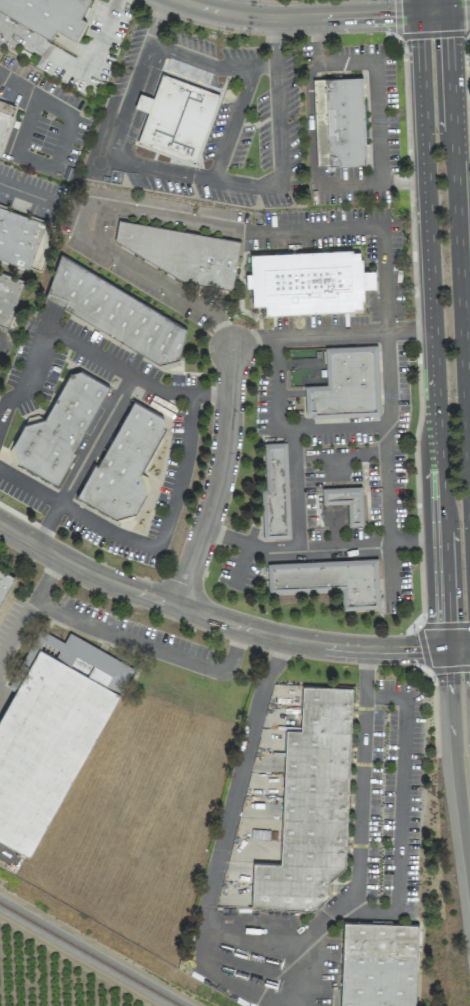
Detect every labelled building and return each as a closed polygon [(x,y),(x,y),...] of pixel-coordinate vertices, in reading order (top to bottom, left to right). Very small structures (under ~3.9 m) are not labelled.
[(51,38),(54,30),(76,41),(85,21),(80,18),(89,0),(0,0),(0,12),(51,38)] [(196,164),(218,93),(160,74),(153,98),(138,93),(134,108),(145,111),(135,145),(196,164)] [(366,163),(362,77),(313,79),(317,166),(366,163)] [(14,105),(0,101),(0,150),(14,105)] [(45,220),(0,206),(0,258),(30,267),(45,220)] [(115,241),(184,282),(232,290),(240,240),(118,221),(115,241)] [(250,254),(251,273),(246,273),(246,288),(252,288),(252,305),(265,305),(265,314),(363,310),(362,289),(375,288),(374,270),(361,270),(360,250),(250,254)] [(172,366),(192,326),(60,260),(40,300),(172,366)] [(8,327),(24,280),(0,272),(0,324),(8,327)] [(377,345),(324,347),(326,385),(304,386),(305,418),(380,415),(377,345)] [(70,367),(40,427),(28,421),(8,461),(58,485),(107,386),(70,367)] [(149,479),(140,475),(167,418),(128,400),(80,500),(128,523),(149,479)] [(286,442),(263,443),(265,489),(260,489),(262,539),(290,538),(286,442)] [(322,504),(347,503),(348,525),(362,525),(361,486),(321,487),(322,504)] [(267,562),(268,594),(342,592),(342,610),(379,609),(377,558),(267,562)] [(14,577),(0,602),(0,569),(14,577)] [(67,634),(64,641),(38,628),(16,673),(19,674),(0,712),(0,839),(35,856),(129,663),(67,634)] [(351,687),(302,685),(300,730),(285,730),(281,863),(253,862),(251,908),(318,910),(318,898),(329,899),(329,877),(345,878),(351,687)] [(343,922),(340,1005),(415,1005),(417,924),(343,922)]
